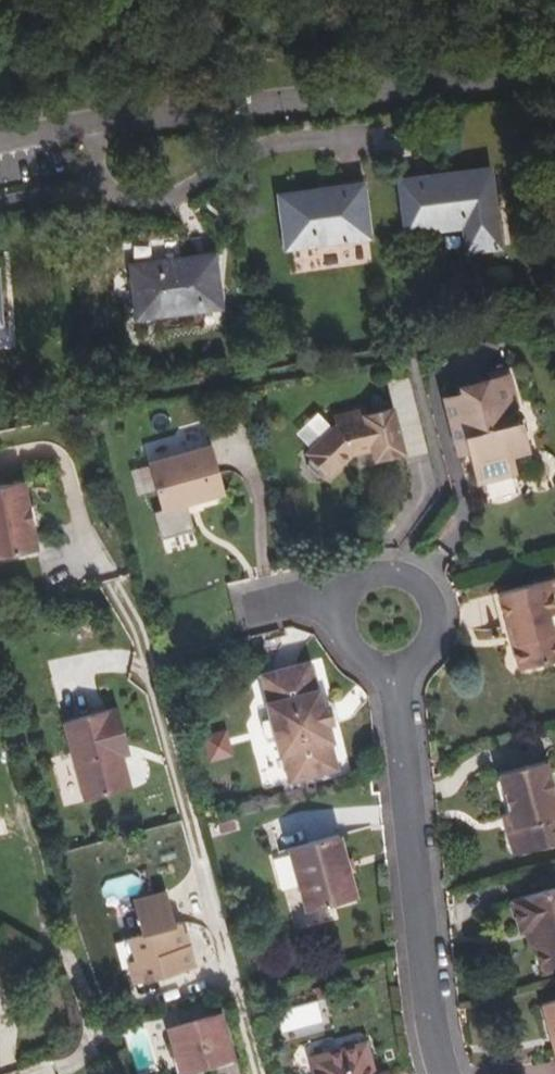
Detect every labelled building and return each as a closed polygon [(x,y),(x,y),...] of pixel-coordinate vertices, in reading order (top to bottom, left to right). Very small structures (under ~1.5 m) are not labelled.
[(490,170),(418,180),(419,189),(402,191),(408,233),(465,226),(469,252),(500,248),(490,170)] [(401,182),(402,191),(419,189),(418,180),(401,182)] [(347,195),(364,193),(363,185),(346,187),(347,195)] [(281,195),(287,247),(369,236),(364,193),(347,195),(346,187),(281,195)] [(220,300),(215,257),(133,267),(139,318),(205,310),(204,302),(220,300)] [(221,308),(220,300),(204,302),(205,310),(221,308)] [(462,393),(445,398),(458,444),(467,442),(470,452),(478,483),(516,473),(511,456),(529,451),(520,421),(515,423),(512,409),(517,407),(508,376),(488,379),(460,387),(462,393)] [(309,455),(309,464),(317,472),(326,473),(330,476),(352,454),(372,449),(375,460),(404,452),(392,407),(364,415),(363,409),(334,416),(336,424),(307,452),(309,455)] [(144,441),(148,457),(201,443),(197,427),(144,441)] [(460,455),(470,452),(467,442),(458,444),(460,455)] [(211,446),(149,464),(169,536),(193,529),(186,504),(225,493),(211,446)] [(0,487),(0,558),(37,551),(32,527),(28,506),(23,482),(0,487)] [(33,505),(28,506),(32,527),(38,526),(33,505)] [(500,593),(508,627),(513,626),(518,644),(513,645),(520,670),(554,661),(554,607),(552,594),(548,581),(500,593)] [(513,626),(508,627),(513,645),(518,644),(513,626)] [(172,656),(155,660),(160,676),(174,672),(175,670),(172,656)] [(320,688),(317,689),(310,662),(262,675),(269,702),(266,703),(281,757),(283,757),(290,783),(339,770),(332,743),(335,742),(330,724),(333,723),(328,705),(325,706),(320,688)] [(127,747),(117,708),(63,723),(84,802),(131,789),(120,749),(127,747)] [(197,736),(206,763),(232,754),(223,727),(197,736)] [(510,813),(514,828),(507,830),(515,856),(554,844),(554,818),(554,817),(554,784),(552,773),(549,774),(546,761),(499,774),(510,813)] [(503,815),(507,830),(514,828),(510,813),(503,815)] [(357,899),(340,835),(289,849),(307,913),(357,899)] [(135,873),(101,880),(105,900),(139,892),(135,873)] [(526,933),(531,931),(536,945),(543,971),(554,968),(554,889),(513,901),(522,934),(526,933)] [(142,933),(129,936),(137,966),(130,968),(135,984),(196,968),(190,945),(187,945),(181,922),(175,924),(167,892),(134,901),(142,933)] [(531,931),(526,933),(530,947),(536,945),(531,931)] [(137,966),(129,936),(122,938),(130,968),(137,966)] [(543,1005),(554,1052),(554,1020),(551,1003),(543,1005)] [(220,1013),(169,1029),(183,1073),(234,1058),(220,1013)] [(140,1045),(133,1045),(134,1068),(152,1068),(150,1026),(140,1026),(140,1045)] [(311,1066),(314,1073),(376,1073),(367,1042),(343,1048),(345,1056),(311,1066)] [(343,1048),(309,1058),(311,1066),(345,1056),(343,1048)]
